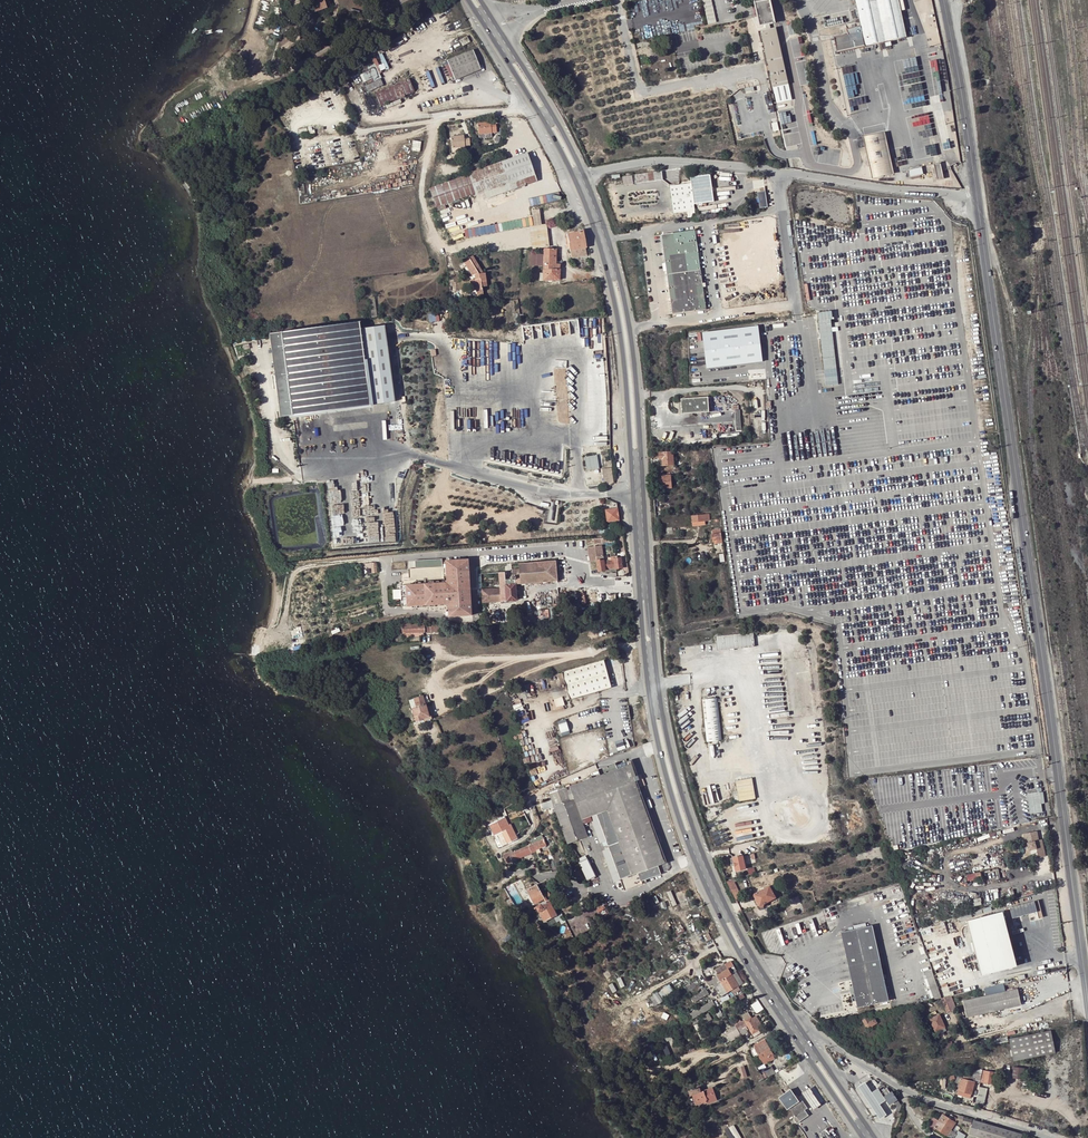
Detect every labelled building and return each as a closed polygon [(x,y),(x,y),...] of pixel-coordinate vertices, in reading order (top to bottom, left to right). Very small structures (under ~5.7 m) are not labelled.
[(310,2),(314,12),(331,6),(328,0),(315,0),(310,2)] [(708,24),(716,22),(711,0),(703,0),(708,24)] [(759,22),(760,25),(760,26),(765,25),(770,24),(775,22),(770,0),(754,0),(759,22)] [(865,46),(863,37),(905,28),(898,0),(855,0),(862,32),(835,37),(838,52),(865,46)] [(771,28),(766,30),(761,31),(774,87),(789,84),(776,27),(771,28)] [(863,37),(865,46),(907,37),(905,28),(863,37)] [(454,79),(480,68),(472,49),(446,59),(454,79)] [(375,64),(367,68),(362,71),(363,74),(362,74),(366,82),(367,81),(368,84),(374,81),(382,78),(375,64)] [(381,105),(415,90),(408,76),(375,91),(381,105)] [(792,100),(789,84),(774,87),(776,103),(792,100)] [(354,118),(342,92),(339,94),(337,90),(333,92),(337,101),(341,100),(343,103),(337,106),(341,113),(346,111),(350,120),(354,118)] [(491,122),(477,123),(478,134),(492,133),(496,132),(495,124),(491,125),(491,122)] [(884,132),(864,137),(873,177),(893,173),(884,132)] [(450,137),(451,148),(464,147),(470,146),(469,139),(464,139),(463,136),(450,137)] [(478,164),(473,165),(475,171),(467,173),(468,175),(474,193),(475,195),(481,193),(484,199),(536,181),(527,153),(485,167),(485,166),(483,167),(483,168),(480,169),(478,164)] [(940,163),(934,164),(938,179),(944,178),(940,163)] [(922,167),(908,170),(910,176),(923,174),(922,167)] [(662,171),(634,175),(635,184),(663,180),(662,171)] [(699,174),(697,177),(690,178),(691,183),(694,205),(714,201),(713,191),(710,189),(710,186),(712,184),(710,175),(702,176),(699,174)] [(462,176),(468,195),(474,193),(468,175),(462,176)] [(624,184),(634,183),(633,175),(623,176),(624,184)] [(429,188),(435,206),(468,195),(462,176),(429,188)] [(694,210),(695,210),(694,206),(694,205),(691,183),(670,186),(674,213),(687,211),(694,210)] [(760,209),(767,208),(765,191),(757,193),(760,209)] [(535,210),(531,211),(533,226),(529,227),(532,248),(532,249),(549,247),(548,246),(546,224),(541,225),(539,209),(535,210)] [(588,254),(582,231),(567,234),(568,241),(567,241),(568,242),(569,248),(571,258),(588,254)] [(705,311),(695,231),(662,235),(668,280),(672,315),(705,311)] [(543,253),(543,265),(543,272),(539,272),(539,280),(559,280),(559,264),(555,264),(555,261),(555,249),(543,249),(543,253)] [(531,265),(543,265),(543,253),(531,253),(531,265)] [(477,278),(472,279),(474,290),(477,290),(482,289),(482,287),(487,286),(485,273),(483,273),(472,256),(463,261),(466,266),(472,275),(476,274),(477,278)] [(529,321),(523,322),(521,307),(518,307),(521,325),(529,324),(529,321)] [(832,309),(818,311),(819,319),(817,319),(824,370),(837,368),(831,318),(833,318),(832,309)] [(429,313),(430,321),(440,320),(439,312),(429,313)] [(359,329),(358,322),(269,333),(280,416),(292,415),(292,417),(369,407),(394,404),(389,367),(386,347),(383,326),(364,328),(359,329)] [(759,329),(710,334),(713,363),(762,358),(759,329)] [(709,412),(708,396),(681,398),(682,414),(709,412)] [(659,459),(659,466),(674,465),(673,456),(672,456),(672,452),(659,453),(660,459),(659,459)] [(586,455),(587,469),(599,469),(598,455),(586,455)] [(613,482),(611,467),(602,469),(604,486),(608,486),(613,482)] [(659,476),(660,489),(671,488),(670,475),(659,476)] [(606,510),(607,522),(620,520),(618,508),(606,510)] [(716,540),(716,544),(723,543),(721,530),(714,531),(715,534),(711,535),(712,540),(713,540),(714,541),(716,540)] [(616,568),(625,567),(628,567),(626,557),(616,558),(615,556),(611,556),(611,558),(612,560),(609,561),(608,559),(600,560),(600,559),(597,560),(596,557),(603,556),(602,545),(588,547),(590,561),(591,561),(593,571),(599,570),(599,571),(605,570),(605,572),(616,570),(616,568)] [(527,583),(557,581),(556,561),(538,562),(538,567),(526,569),(527,583)] [(445,564),(445,570),(407,573),(408,585),(400,585),(401,588),(402,610),(449,607),(449,619),(472,618),(467,562),(445,564)] [(505,584),(500,585),(500,588),(493,589),(484,590),(485,603),(495,602),(517,600),(516,584),(527,583),(526,569),(538,567),(538,562),(533,563),(523,564),(519,564),(519,568),(512,569),(512,577),(511,577),(510,578),(510,579),(506,580),(505,572),(501,572),(501,577),(504,577),(505,584)] [(550,617),(550,609),(539,610),(540,618),(550,617)] [(401,627),(402,634),(425,632),(424,623),(418,624),(418,625),(412,626),(412,623),(406,624),(406,626),(401,627)] [(439,632),(438,624),(427,625),(427,633),(439,632)] [(611,687),(604,661),(563,672),(571,699),(611,687)] [(415,722),(423,720),(422,719),(429,717),(423,696),(409,700),(415,722)] [(565,705),(562,697),(554,699),(556,708),(565,705)] [(722,740),(717,699),(702,700),(707,742),(722,740)] [(636,777),(638,776),(632,759),(616,765),(615,763),(598,769),(600,775),(631,763),(636,777)] [(631,763),(600,775),(570,786),(571,788),(567,790),(566,787),(549,793),(552,800),(541,804),(544,811),(554,807),(567,843),(588,836),(582,820),(590,817),(600,844),(602,843),(604,848),(608,847),(609,849),(603,851),(614,882),(620,880),(624,891),(643,884),(642,881),(646,879),(661,874),(658,866),(665,863),(635,781),(638,780),(639,780),(638,776),(636,777),(631,763)] [(756,799),(752,778),(736,782),(740,802),(756,799)] [(638,780),(635,781),(665,863),(668,862),(638,780)] [(500,848),(516,841),(509,826),(507,826),(503,819),(488,826),(493,837),(494,836),(500,848)] [(1045,856),(1043,847),(1040,848),(1038,840),(1036,831),(1024,834),(1025,840),(1026,840),(1029,850),(1036,848),(1038,858),(1045,856)] [(509,853),(509,854),(503,856),(507,864),(537,851),(536,850),(546,845),(542,836),(531,840),(533,844),(513,853),(512,851),(509,853)] [(733,858),(736,870),(736,871),(745,868),(744,861),(745,860),(745,858),(744,855),(733,858)] [(583,860),(581,858),(578,859),(580,862),(579,862),(588,881),(596,877),(587,858),(583,860)] [(735,899),(741,897),(734,879),(729,881),(735,899)] [(505,887),(515,905),(522,902),(512,883),(505,887)] [(545,898),(550,895),(549,892),(543,895),(537,884),(527,890),(529,895),(530,896),(535,904),(544,899),(545,898)] [(772,891),(769,886),(754,894),(754,895),(760,906),(762,907),(761,905),(776,898),(775,897),(777,896),(776,895),(778,894),(775,890),(772,891)] [(558,915),(550,900),(548,901),(546,902),(537,906),(540,912),(542,910),(547,920),(558,915)] [(1015,923),(1014,921),(1017,916),(1023,914),(1027,913),(1033,911),(1038,914),(1039,917),(1043,916),(1038,900),(1006,908),(1010,924),(1015,923)] [(795,909),(786,912),(787,914),(788,918),(797,915),(795,909)] [(1018,965),(1003,911),(967,921),(982,974),(1018,965)] [(576,922),(569,926),(573,935),(581,931),(576,922)] [(858,1007),(889,1001),(880,959),(873,925),(841,932),(849,966),(853,987),(850,988),(853,1001),(856,1001),(858,1007)] [(732,974),(736,972),(738,971),(732,961),(727,965),(729,969),(719,975),(708,981),(710,986),(713,984),(716,988),(718,987),(719,988),(717,989),(718,990),(719,989),(723,996),(732,990),(739,986),(732,974)] [(719,975),(729,969),(727,965),(726,964),(716,970),(719,975)] [(934,999),(942,998),(932,970),(925,972),(934,999)] [(743,984),(736,972),(732,974),(739,986),(743,984)] [(659,991),(663,997),(674,991),(670,985),(659,991)] [(1021,1005),(1018,989),(963,1001),(967,1017),(1021,1005)] [(709,994),(707,990),(692,999),(694,1003),(709,994)] [(655,1006),(664,1002),(659,992),(650,996),(655,1006)] [(956,1009),(951,997),(942,999),(947,1012),(956,1009)] [(758,1000),(751,1005),(757,1013),(764,1009),(758,1000)] [(690,1014),(689,1013),(687,1014),(690,1019),(692,1017),(693,1019),(716,1006),(713,1001),(690,1014)] [(861,1018),(866,1026),(869,1028),(873,1026),(872,1025),(877,1023),(874,1018),(870,1020),(867,1015),(861,1018)] [(946,1031),(939,1015),(930,1019),(935,1032),(936,1031),(937,1034),(946,1031)] [(752,1019),(759,1031),(763,1028),(756,1016),(752,1019)] [(755,1037),(761,1033),(759,1031),(752,1019),(751,1017),(745,1021),(750,1029),(755,1037)] [(737,1026),(736,1026),(742,1036),(748,1032),(747,1030),(750,1029),(745,1021),(742,1022),(741,1020),(735,1023),(737,1026)] [(731,1042),(742,1036),(736,1026),(733,1028),(725,1032),(731,1042)] [(766,1043),(764,1039),(754,1046),(755,1049),(766,1043)] [(768,1041),(766,1043),(773,1055),(775,1053),(768,1041)] [(766,1043),(755,1049),(765,1065),(775,1059),(772,1055),(773,1055),(766,1043)] [(775,1074),(771,1067),(764,1071),(769,1078),(772,1076),(775,1074)] [(1022,1079),(1024,1068),(1014,1067),(1012,1078),(1022,1079)] [(989,1069),(988,1071),(983,1070),(981,1082),(994,1084),(996,1072),(993,1072),(993,1069),(989,1069)] [(961,1077),(957,1077),(954,1086),(959,1087),(958,1090),(971,1093),(975,1078),(980,1079),(981,1071),(970,1072),(969,1076),(962,1075),(961,1077)] [(879,1104),(872,1092),(865,1082),(858,1087),(880,1119),(886,1115),(879,1104)] [(691,1096),(693,1096),(694,1095),(697,1104),(696,1105),(696,1106),(700,1105),(699,1104),(706,1101),(706,1102),(716,1099),(713,1088),(701,1092),(699,1087),(689,1091),(691,1096)] [(980,1087),(978,1104),(981,1105),(987,1105),(989,1092),(986,1088),(980,1087)] [(809,1088),(801,1093),(813,1110),(821,1104),(809,1088)] [(893,1102),(897,1107),(895,1111),(899,1112),(901,1106),(892,1092),(890,1093),(887,1088),(885,1090),(884,1089),(880,1092),(878,1088),(872,1092),(879,1104),(885,1100),(884,1098),(884,1097),(890,1105),(893,1102)] [(796,1116),(793,1118),(796,1124),(800,1122),(809,1116),(805,1110),(807,1109),(801,1100),(799,1101),(791,1090),(784,1094),(779,1098),(787,1109),(790,1107),(796,1116)] [(957,1118),(953,1115),(950,1119),(943,1114),(939,1120),(933,1117),(928,1126),(933,1129),(934,1127),(953,1137),(956,1133),(953,1131),(950,1130),(957,1118)] [(1021,1134),(974,1120),(969,1134),(983,1137),(1020,1137),(1021,1134)] [(725,1129),(730,1137),(742,1137),(735,1124),(725,1129)]
